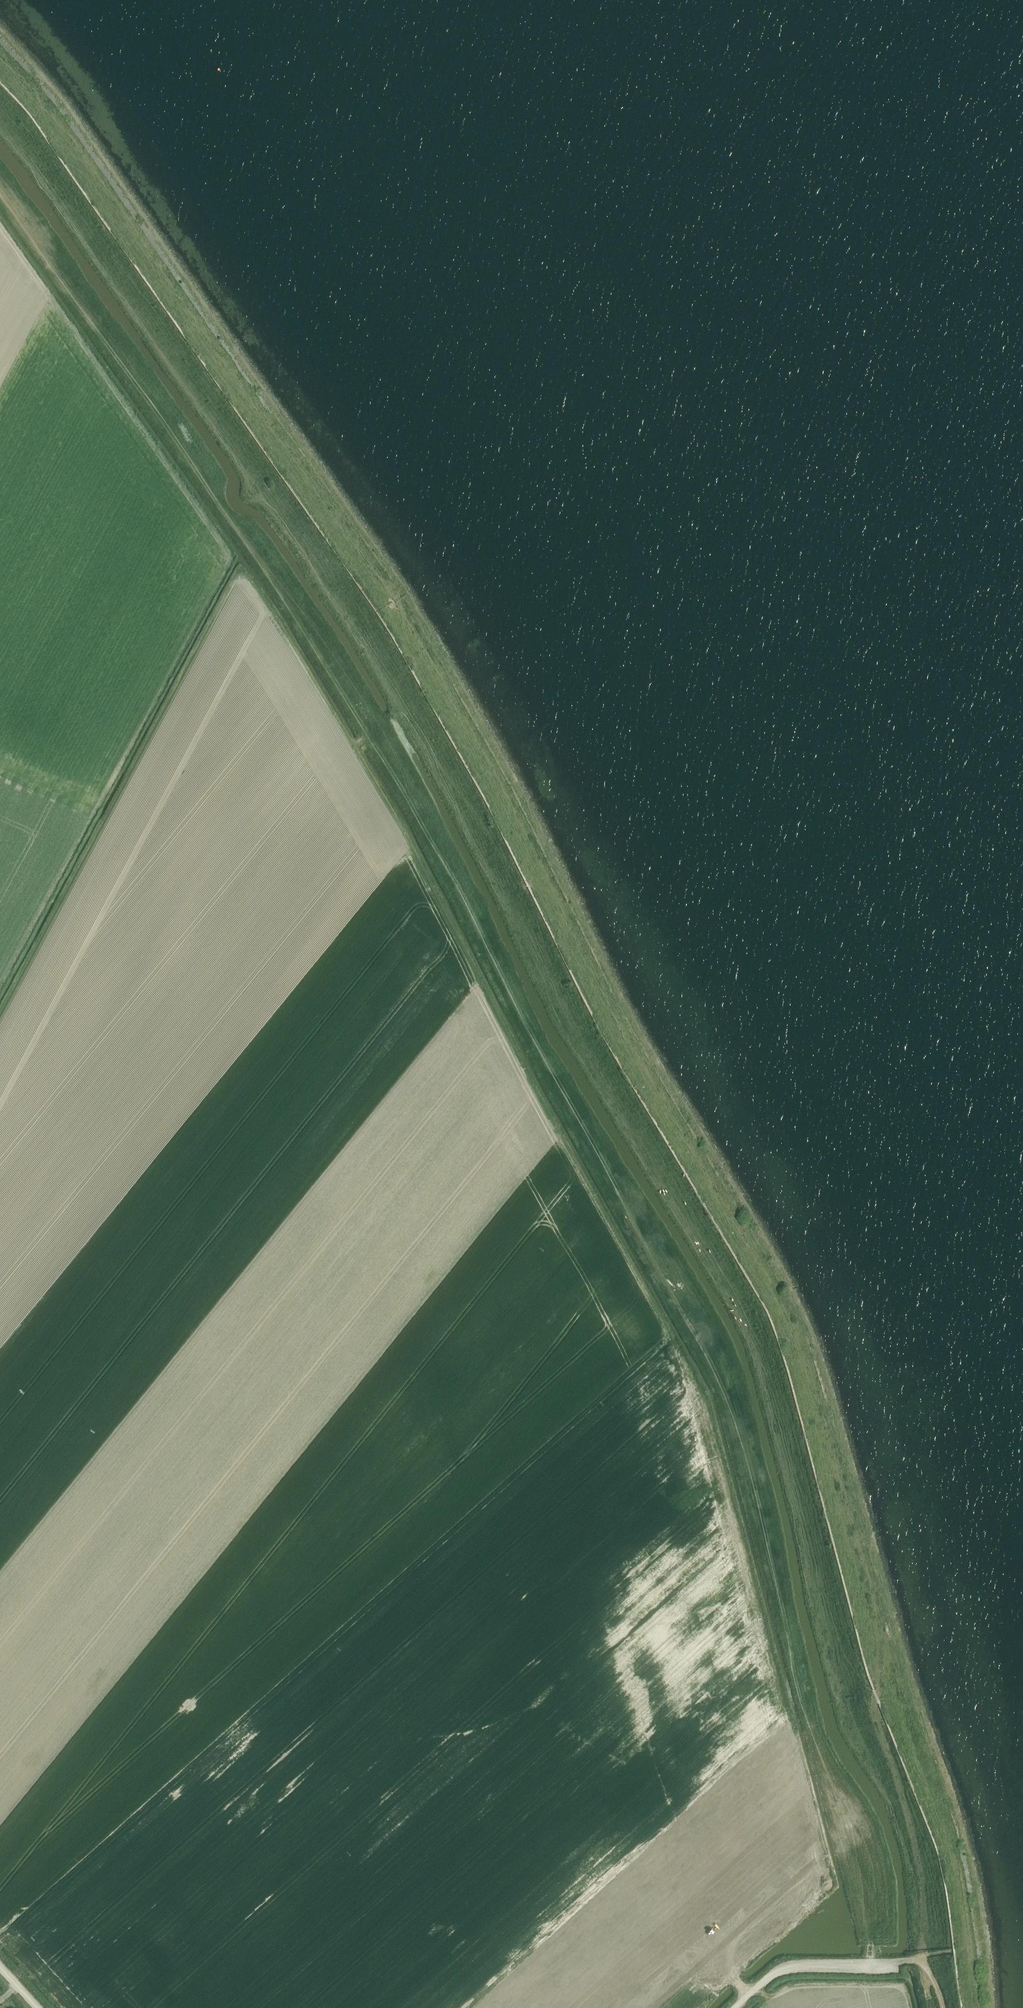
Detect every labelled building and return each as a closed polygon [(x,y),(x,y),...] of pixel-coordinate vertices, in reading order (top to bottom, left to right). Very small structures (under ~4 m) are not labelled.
[(452,1272),(448,1277),(453,1282),(458,1276),(452,1272)]
